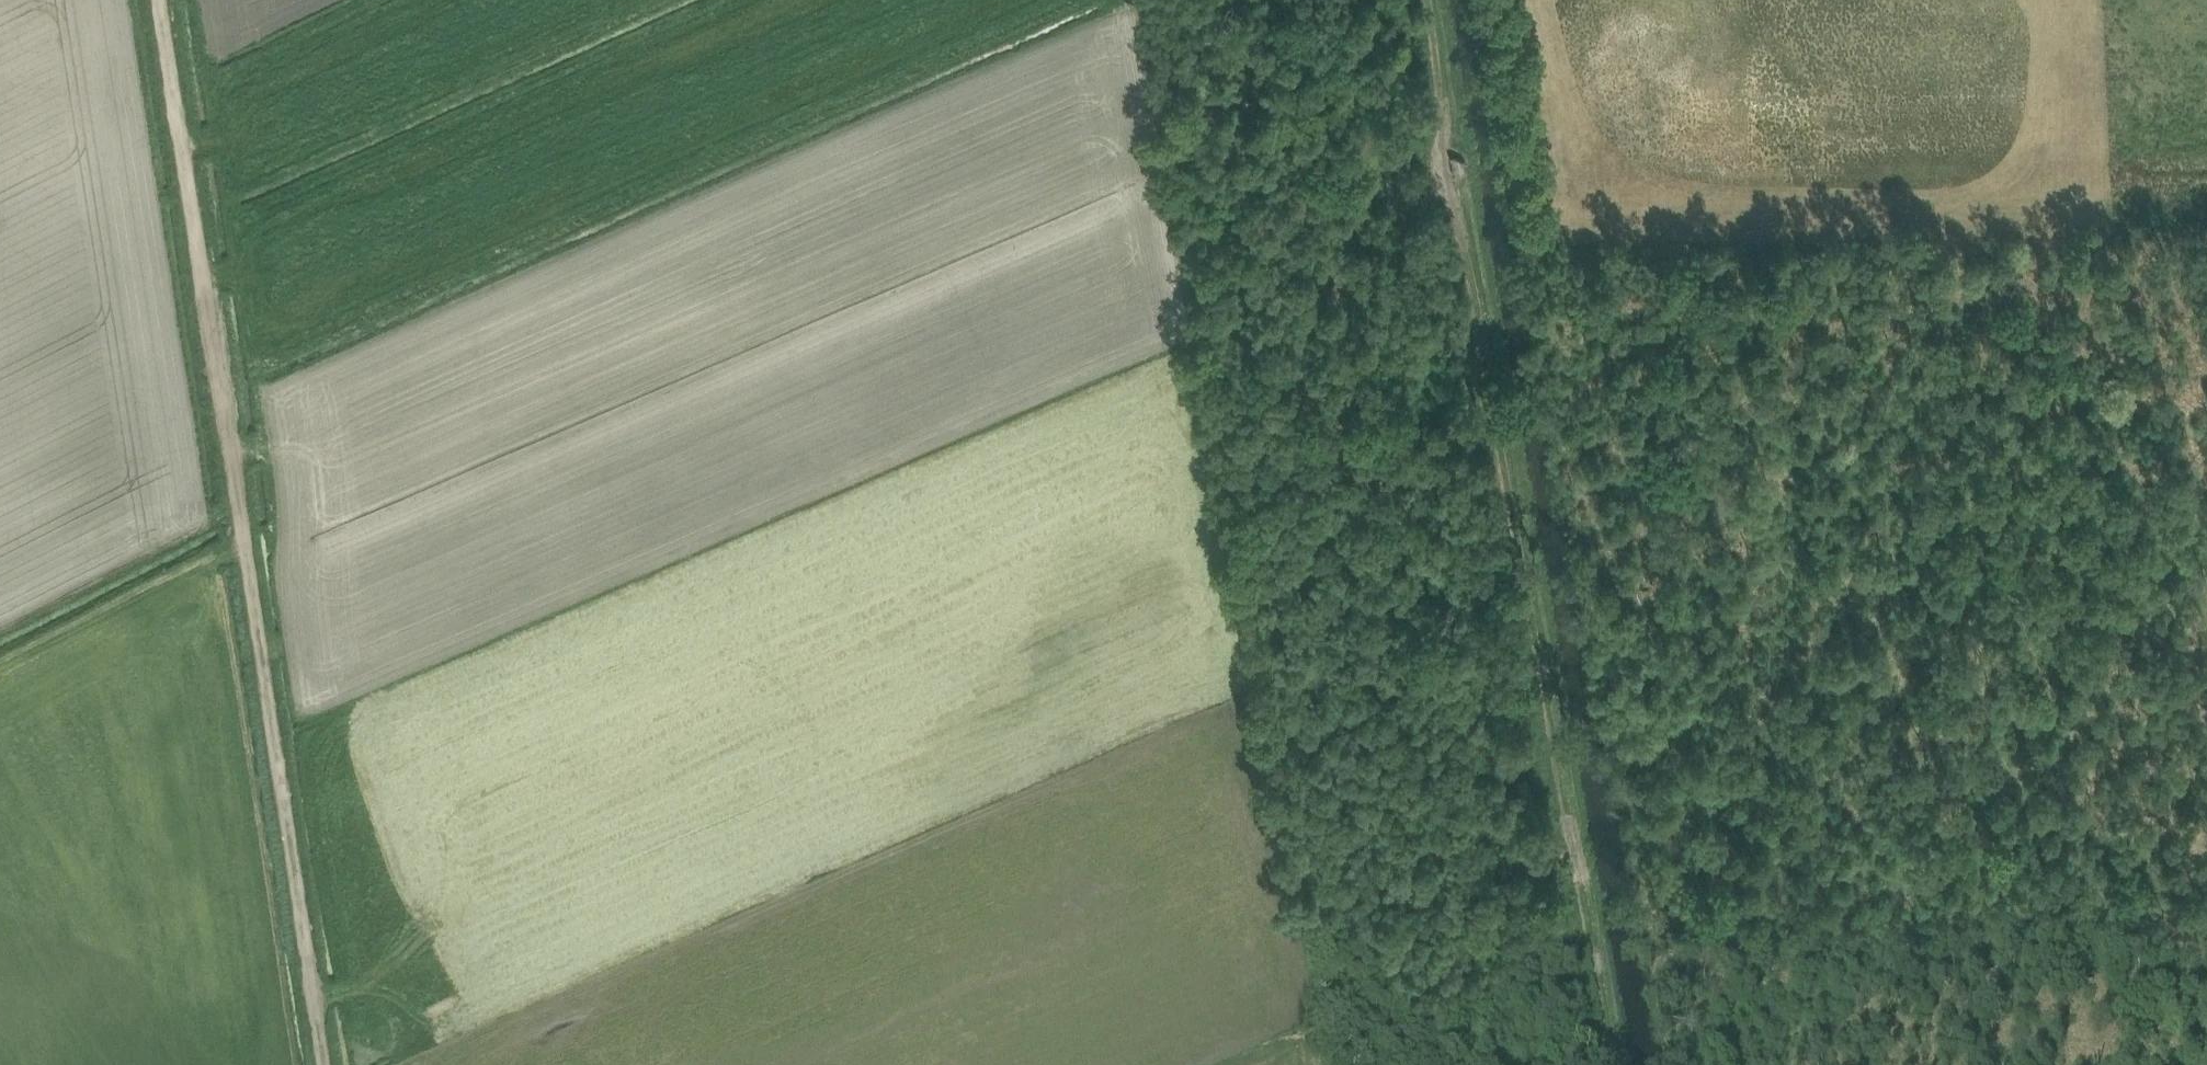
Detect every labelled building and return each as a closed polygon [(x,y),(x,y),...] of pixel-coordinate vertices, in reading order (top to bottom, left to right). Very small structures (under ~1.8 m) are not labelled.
[(1455,153),(1451,153),(1455,177),(1460,176),(1468,167),(1466,156),(1455,153)]
